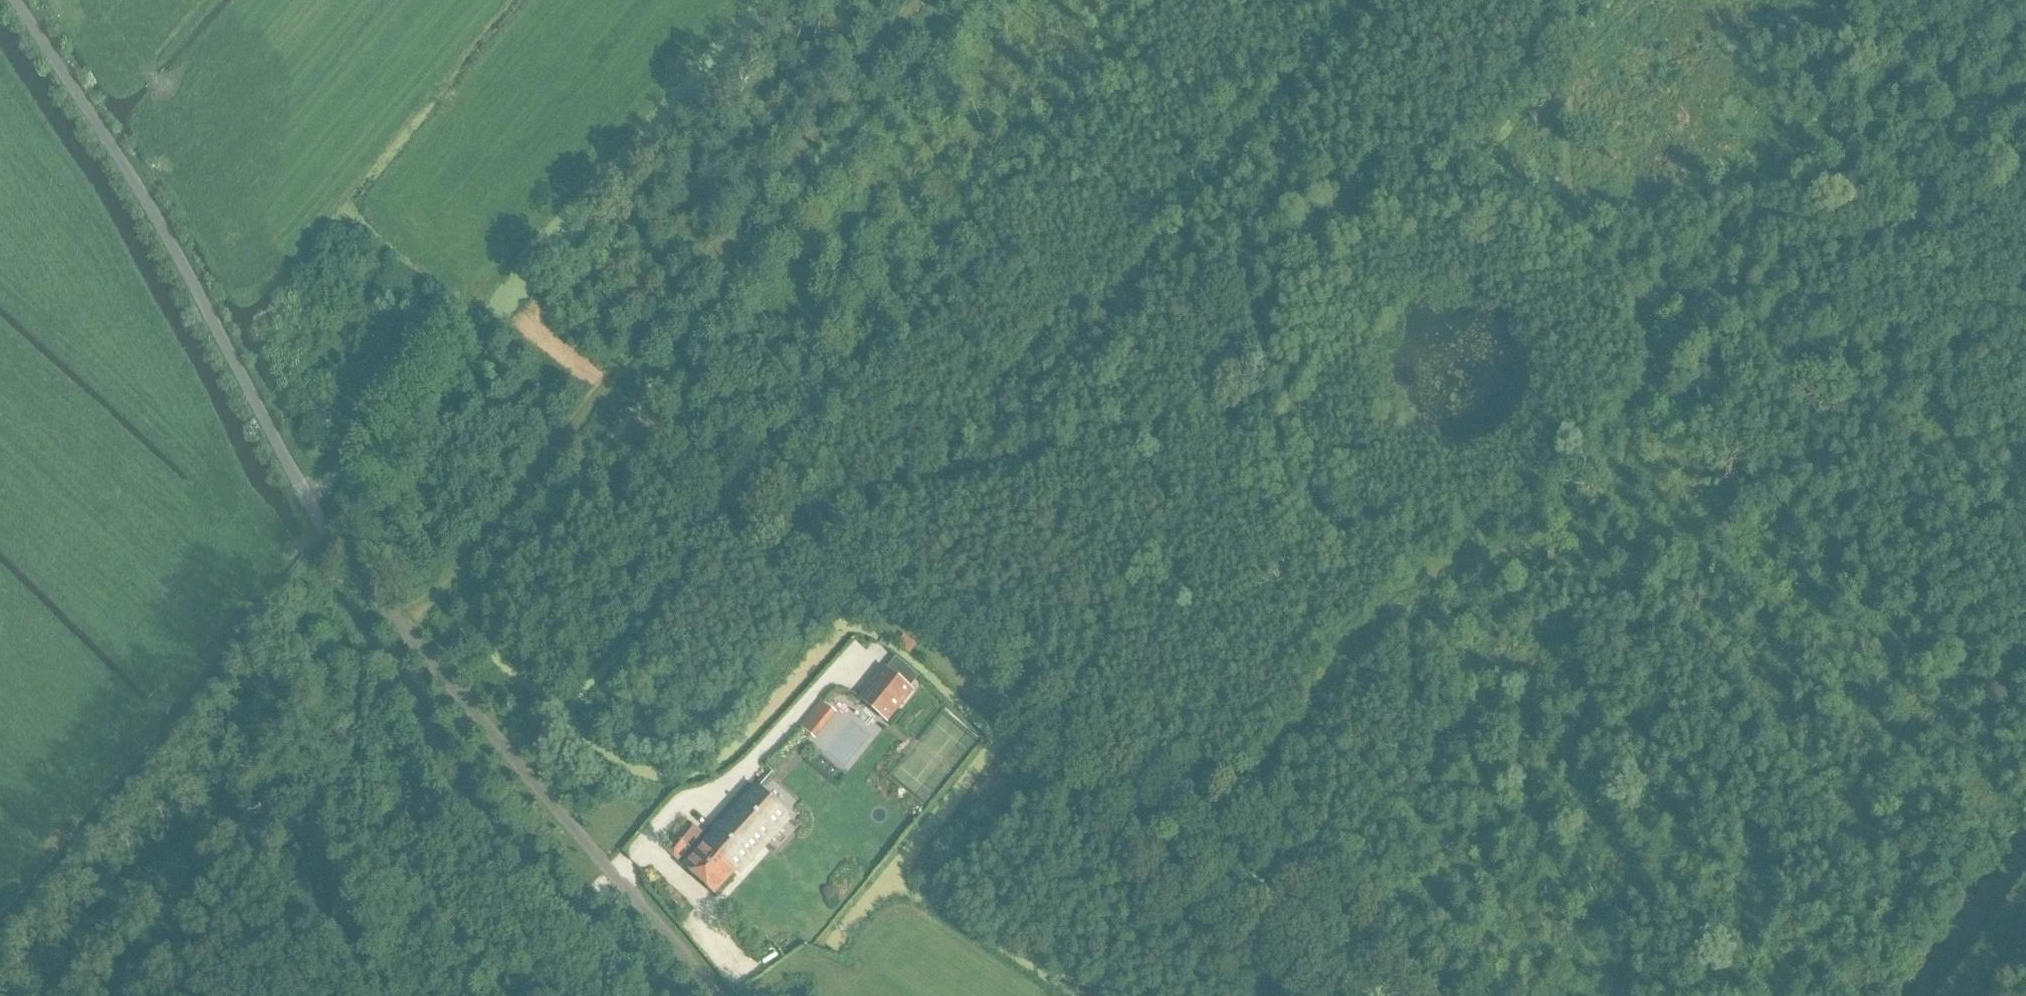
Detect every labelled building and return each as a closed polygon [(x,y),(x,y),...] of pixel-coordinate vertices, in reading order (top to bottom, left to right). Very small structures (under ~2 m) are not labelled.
[(886,722),(911,690),(887,671),(861,702),(886,722)] [(812,736),(832,712),(822,704),(802,729),(812,736)] [(786,814),(757,788),(750,795),(685,868),(714,893),(779,821),(786,814)] [(689,823),(666,850),(679,861),(702,834),(689,823)]
